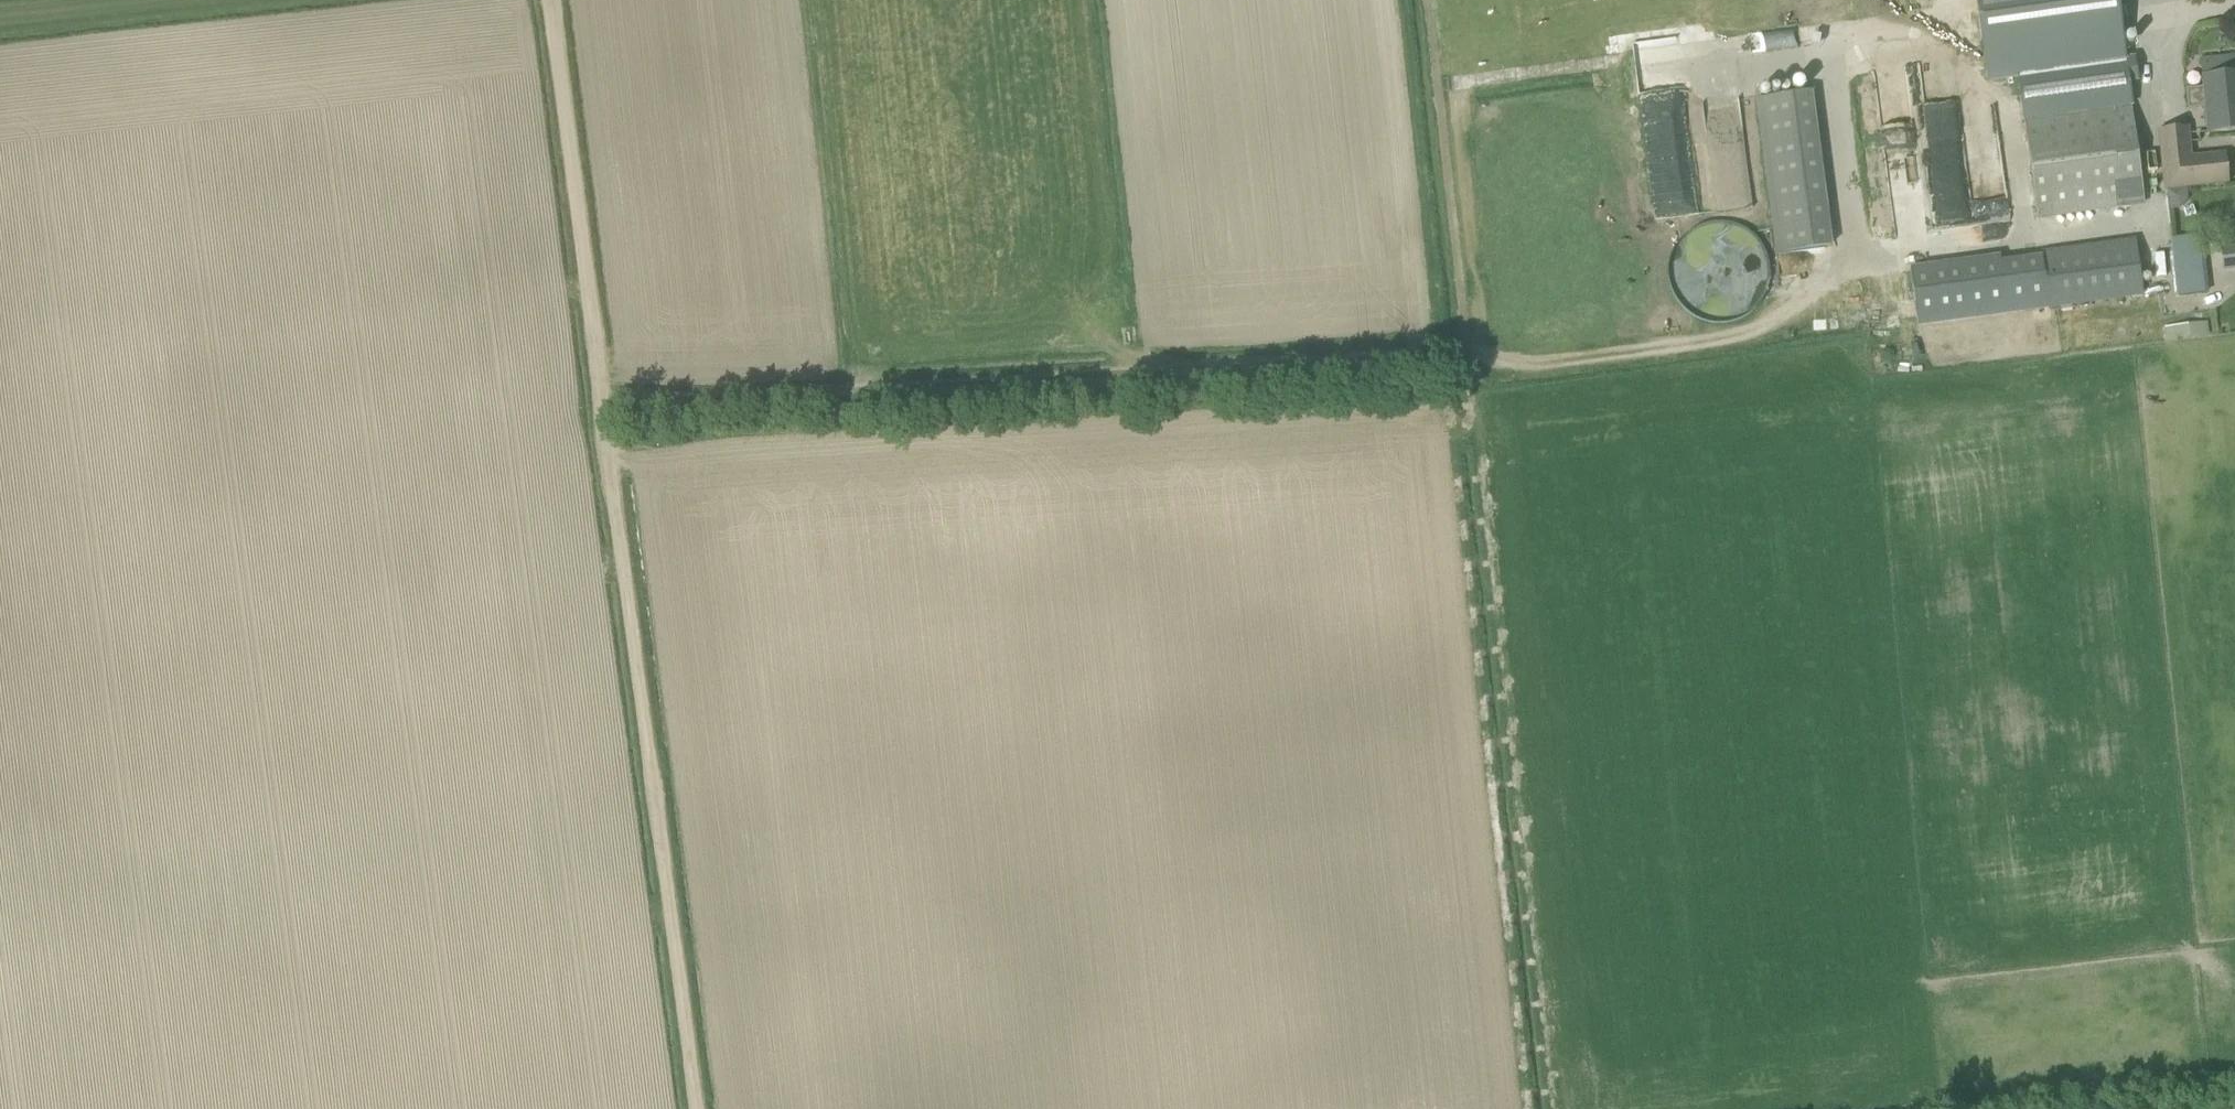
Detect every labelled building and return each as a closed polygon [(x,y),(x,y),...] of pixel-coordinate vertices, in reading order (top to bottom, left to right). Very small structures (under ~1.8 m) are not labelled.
[(1990,81),(2016,77),(2022,121),(2127,106),(2124,82),(2134,81),(2130,57),(2121,58),(2113,0),(1979,0),(1990,81)] [(2201,89),(2184,90),(2187,110),(2203,108),(2206,133),(2234,130),(2234,58),(2199,62),(2201,89)] [(1832,247),(1811,91),(1754,99),(1775,255),(1832,247)] [(2127,106),(2022,121),(2036,221),(2144,206),(2131,106),(2127,106)] [(2190,157),(2187,127),(2157,130),(2163,190),(2165,190),(2185,187),(2227,183),(2224,154),(2190,157)] [(2185,187),(2165,190),(2167,210),(2181,209),(2186,202),(2185,187)] [(1726,221),(1718,221),(1705,223),(1694,228),(1684,235),(1676,244),(1671,255),(1668,267),(1668,278),(1672,291),(1677,301),(1687,311),(1699,318),(1710,322),(1725,322),(1739,319),(1751,311),(1759,302),(1764,292),(1768,281),(1768,271),(1766,259),(1762,248),(1755,238),(1746,230),(1736,224),(1726,221)] [(2195,236),(2169,239),(2176,296),(2201,293),(2195,236)] [(2049,308),(2142,295),(2135,240),(2041,253),(2049,308)] [(2223,271),(2234,269),(2234,248),(2220,250),(2223,271)] [(1999,256),(1909,268),(1917,326),(2007,314),(1999,256)] [(2205,322),(2163,327),(2165,340),(2206,335),(2205,322)]
